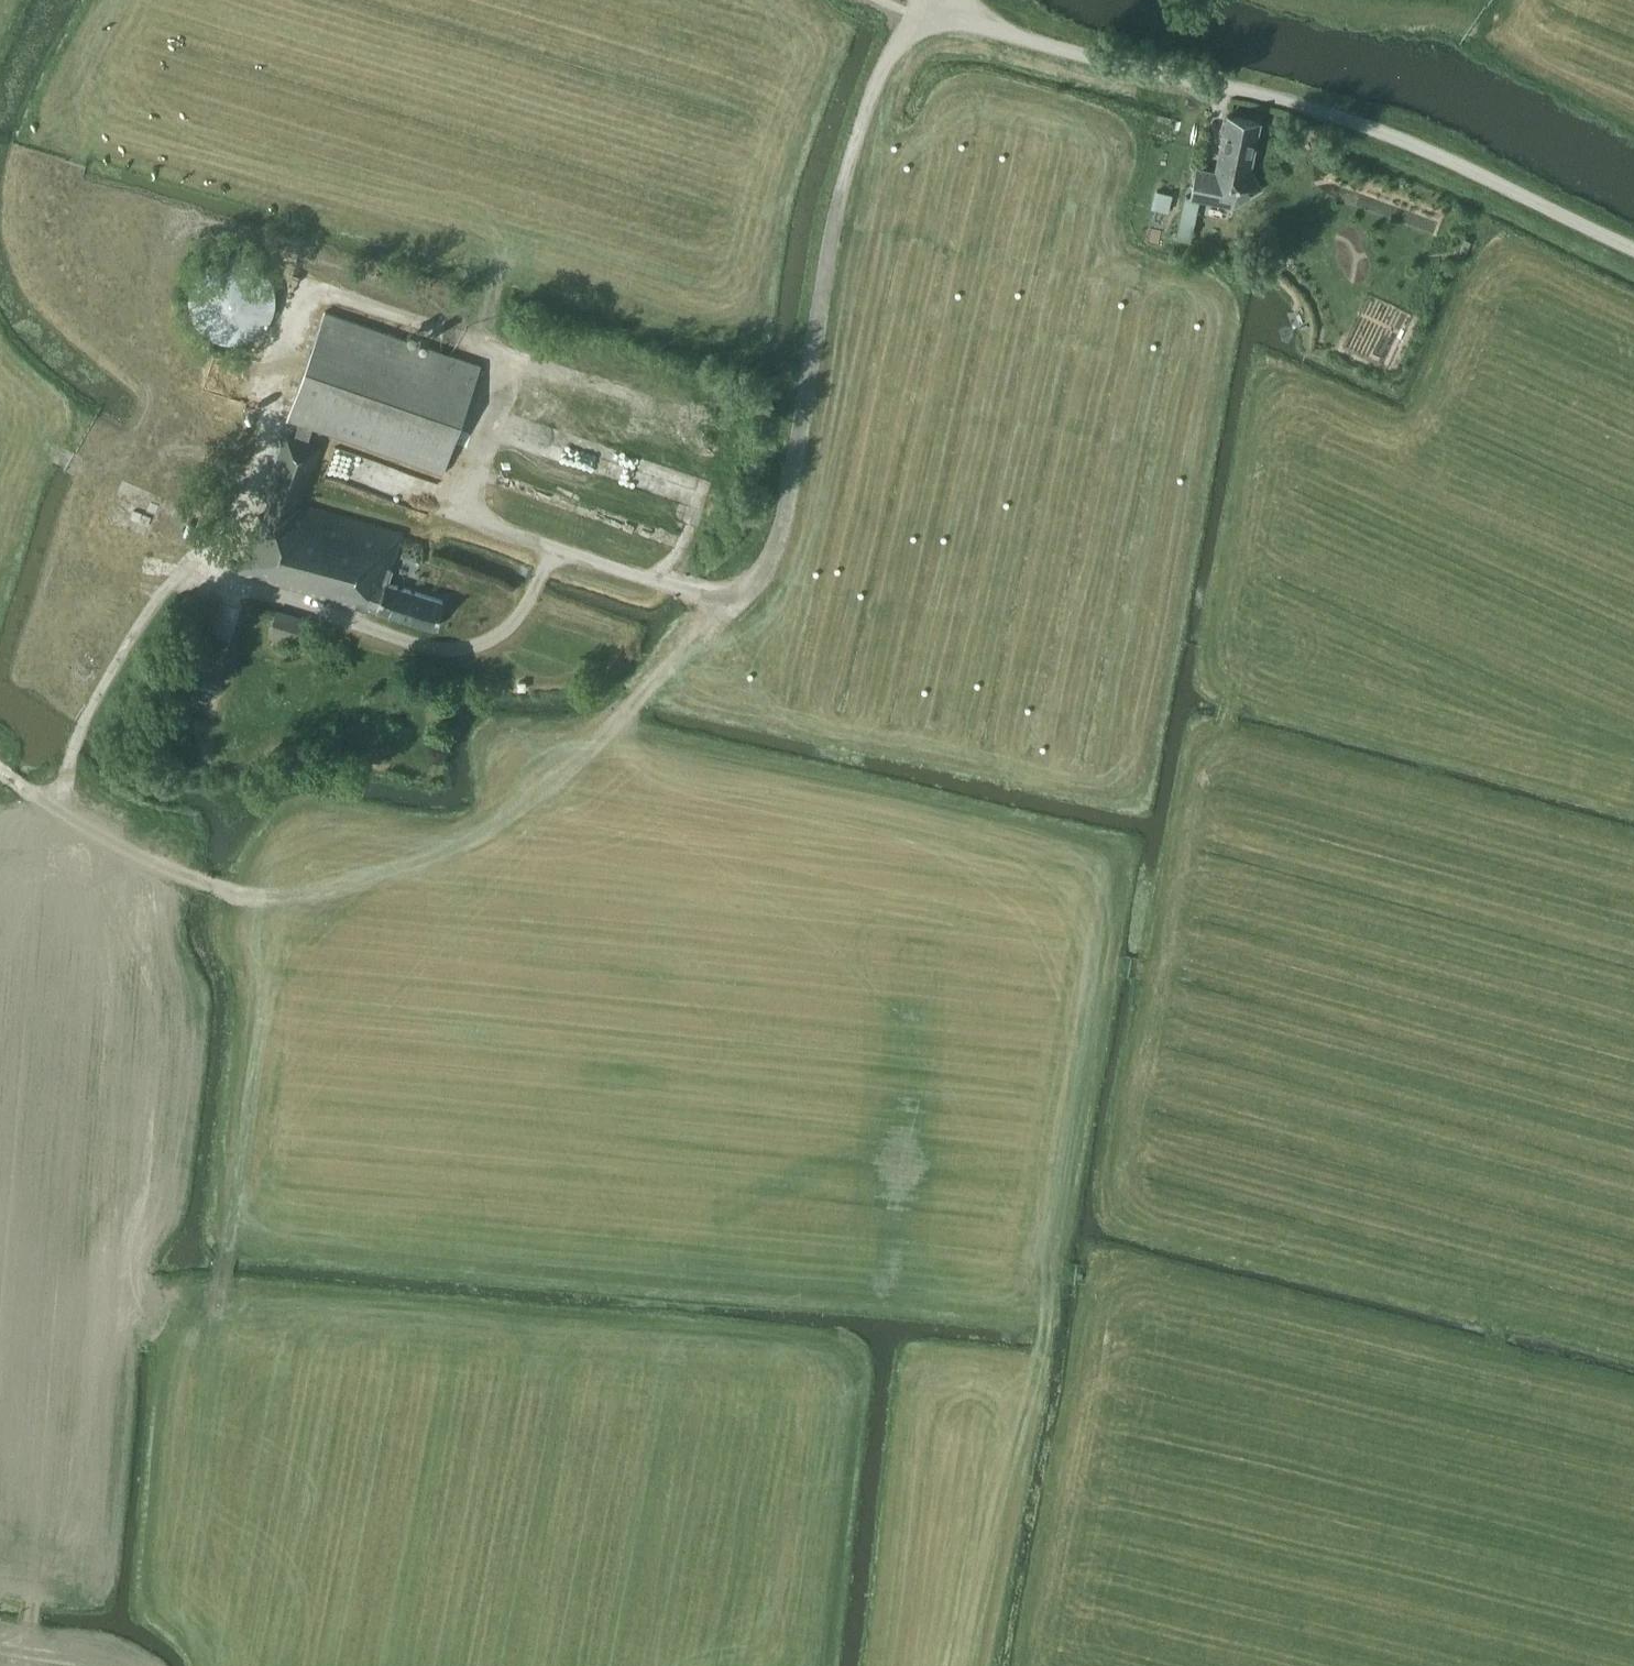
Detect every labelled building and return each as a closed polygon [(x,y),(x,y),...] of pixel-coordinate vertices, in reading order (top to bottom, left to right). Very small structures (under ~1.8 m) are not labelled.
[(1260,187),(1251,169),(1261,122),(1228,115),(1216,171),(1197,167),(1191,196),(1233,205),(1260,187)] [(1158,188),(1155,205),(1170,207),(1172,190),(1158,188)] [(274,313),(275,305),(276,297),(275,289),(273,283),(269,275),(265,269),(260,265),(254,260),(247,257),(237,255),(229,255),(219,257),(210,261),(202,267),(197,273),(193,279),(190,288),(188,296),(189,305),(191,313),(194,320),(199,326),(204,331),(209,335),(216,339),(224,341),(231,342),(239,341),(248,339),(255,336),(260,332),(266,325),(270,319),(274,313)] [(482,352),(321,301),(283,418),(294,421),(289,436),(279,433),(259,496),(267,499),(261,519),(255,517),(237,571),(376,616),(378,610),(431,627),(441,597),(386,579),(400,533),(297,500),(316,443),(307,440),(311,428),(443,471),(482,352)] [(305,621),(275,612),(269,633),(298,642),(305,621)]
